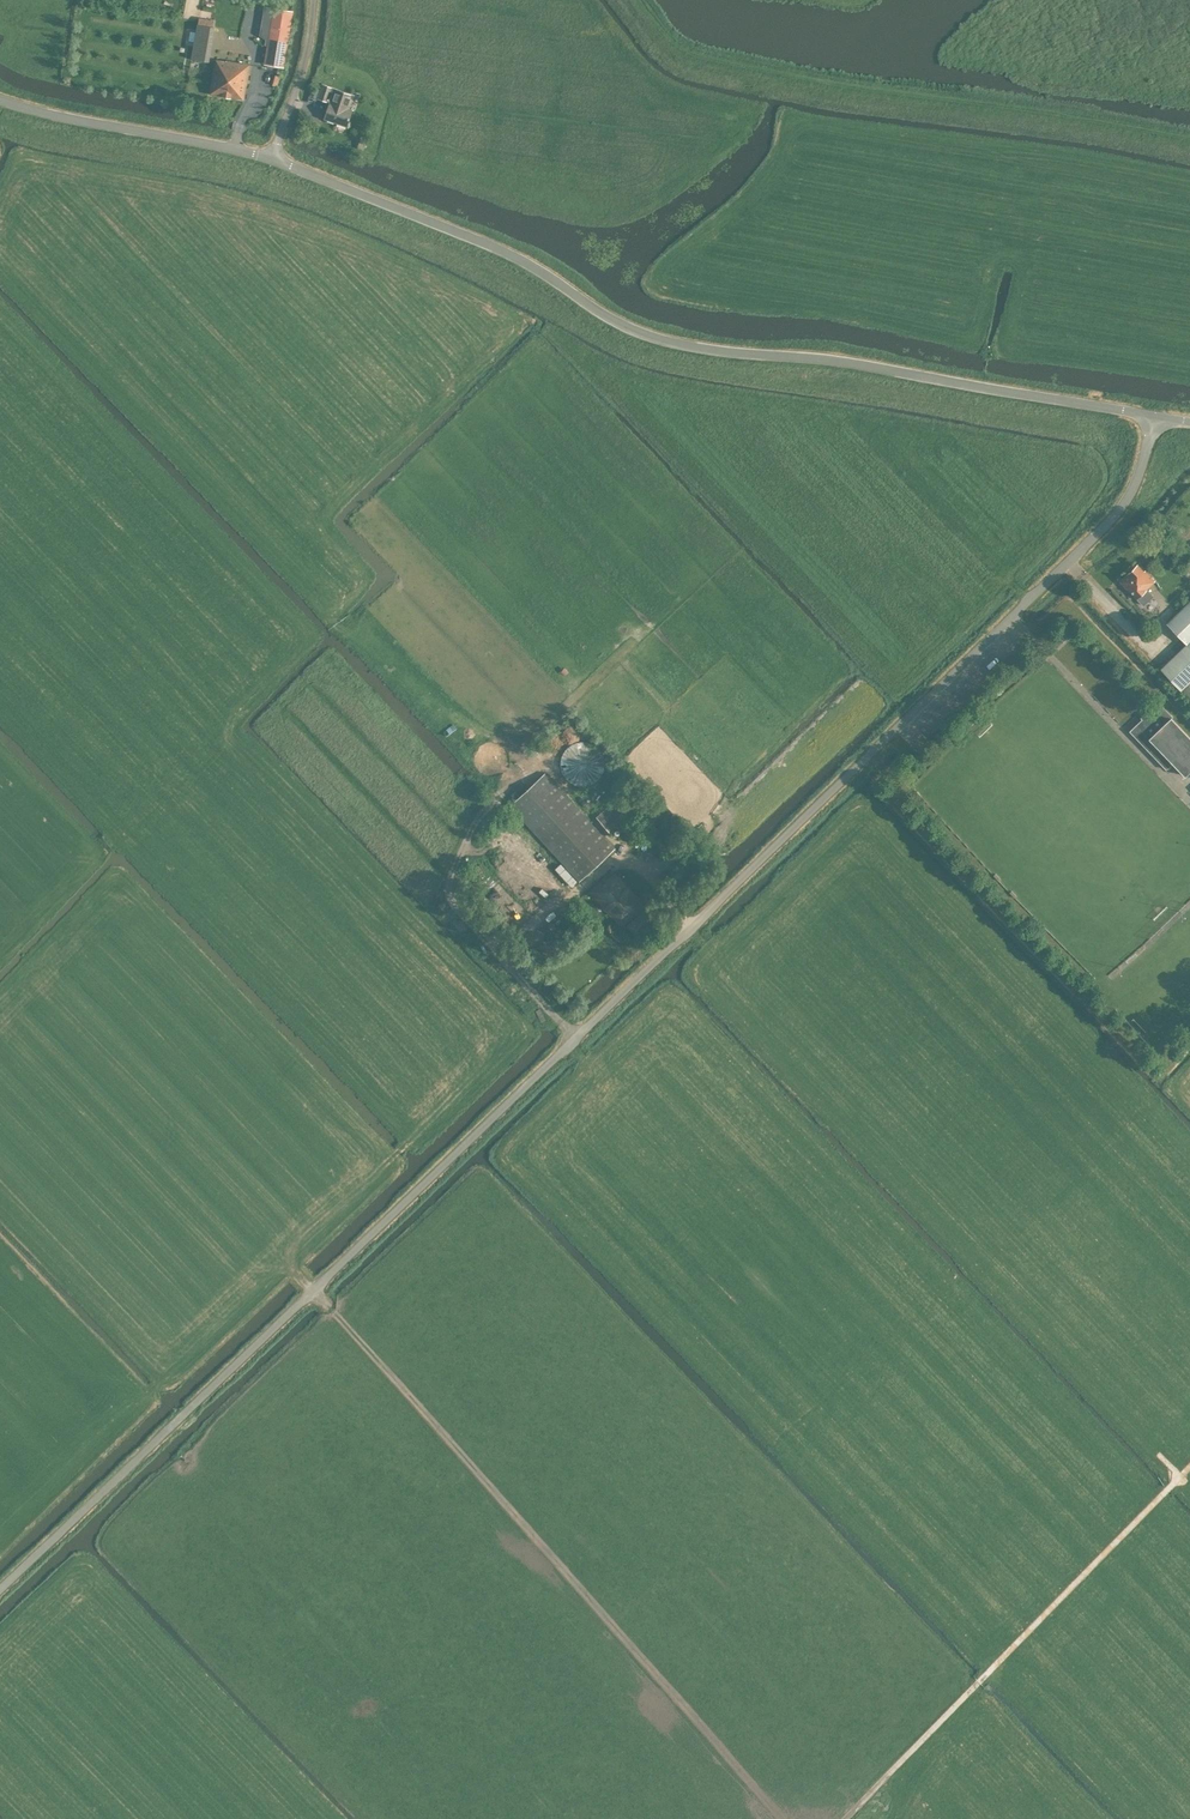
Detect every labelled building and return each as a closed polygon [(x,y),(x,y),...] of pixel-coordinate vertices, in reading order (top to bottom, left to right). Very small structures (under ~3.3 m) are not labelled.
[(269,44),(268,45),(266,63),(283,65),(292,10),(272,7),(266,44),(269,44)] [(191,58),(208,60),(213,26),(197,23),(191,58)] [(209,92),(243,98),(249,63),(226,59),(226,60),(215,58),(209,92)] [(352,109),(349,108),(354,93),(322,82),(317,97),(329,101),(324,117),(346,125),(352,109)] [(1120,580),(1136,598),(1143,605),(1153,595),(1146,588),(1154,580),(1144,569),(1143,570),(1137,563),(1126,573),(1127,574),(1120,580)] [(1189,647),(1189,599),(1166,622),(1186,643),(1189,647)] [(1180,689),(1189,680),(1189,647),(1186,643),(1160,668),(1180,689)] [(987,672),(993,661),(985,657),(979,668),(987,672)] [(1166,768),(1172,762),(1185,775),(1189,769),(1189,737),(1171,717),(1172,715),(1159,702),(1146,714),(1145,713),(1140,717),(1142,718),(1129,730),(1166,768)] [(599,762),(599,758),(599,755),(598,751),(596,748),(594,745),(591,742),(588,740),(585,739),(581,738),(577,738),(573,739),(570,741),(567,743),(564,746),(562,749),(561,752),(560,756),(560,760),(560,763),(562,767),(564,770),(566,773),(569,775),(573,777),(576,778),(580,778),(584,777),(588,776),(591,774),(594,772),(596,769),(598,766),(599,762)] [(550,848),(579,880),(614,847),(545,772),(509,804),(550,848)] [(531,782),(527,776),(516,785),(520,790),(531,782)] [(595,816),(610,832),(645,799),(630,783),(595,816)] [(626,924),(637,935),(657,916),(646,905),(640,911),(638,909),(645,903),(615,871),(608,877),(605,874),(588,890),(621,926),(629,918),(631,920),(626,924)]
